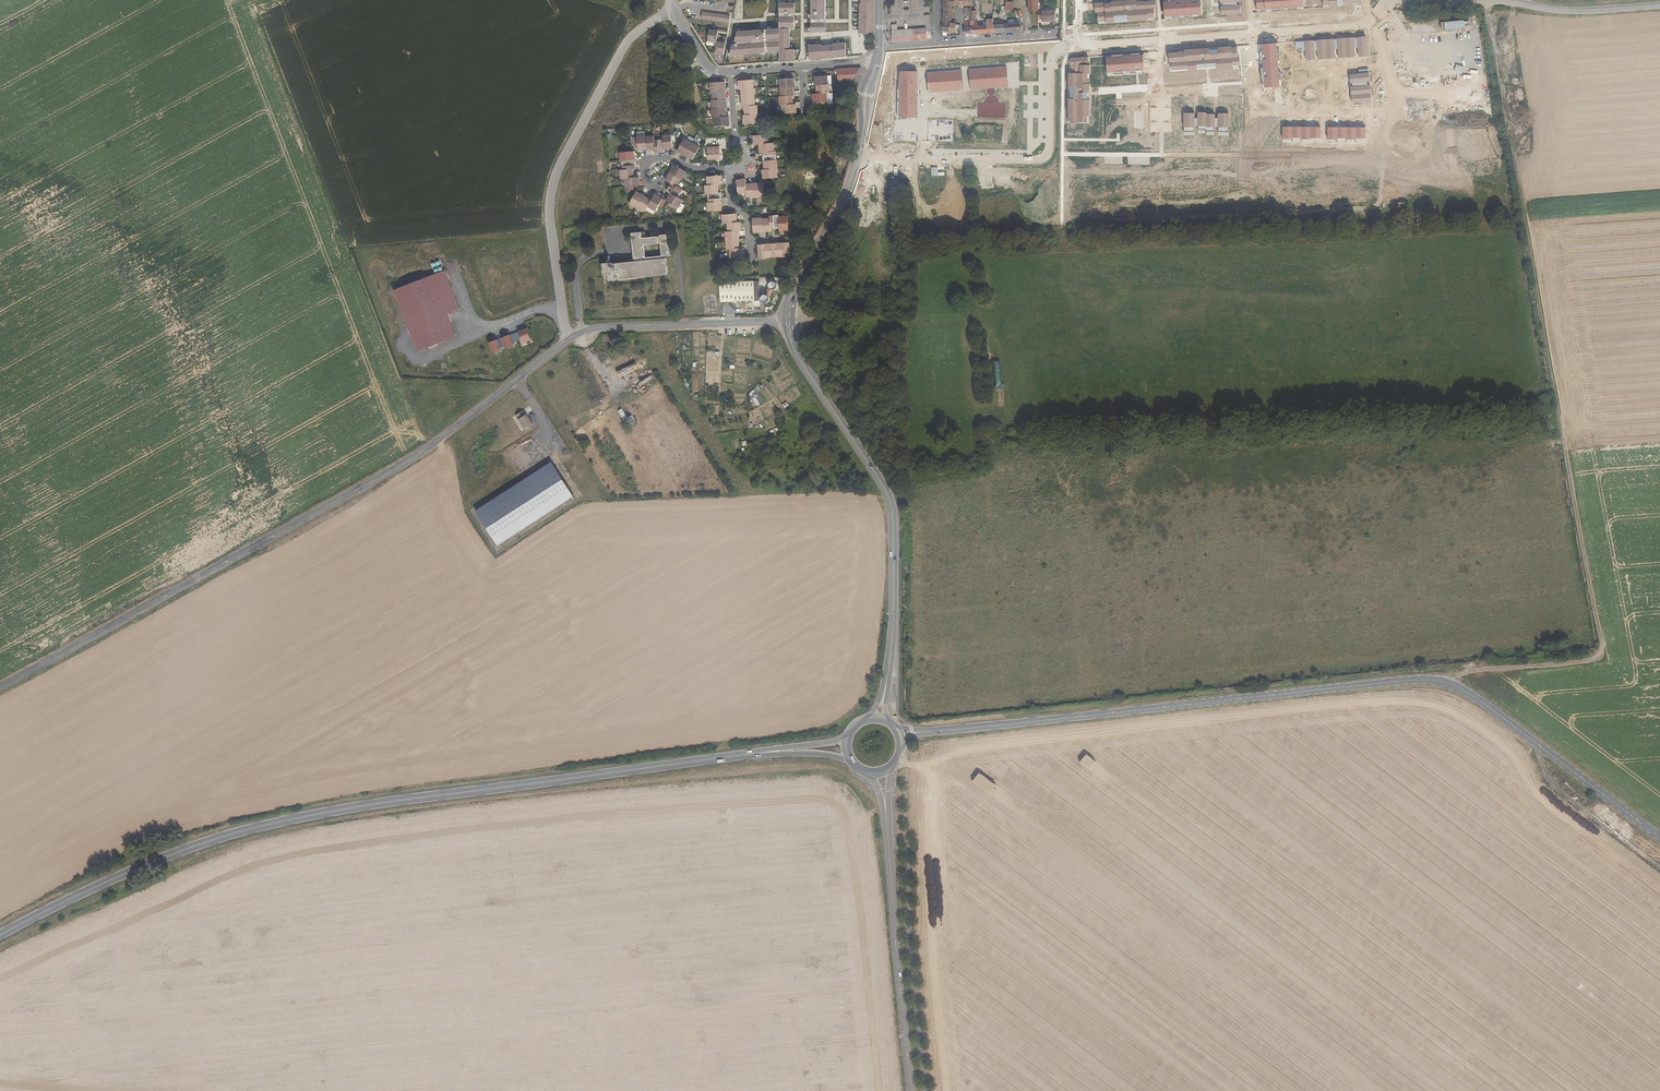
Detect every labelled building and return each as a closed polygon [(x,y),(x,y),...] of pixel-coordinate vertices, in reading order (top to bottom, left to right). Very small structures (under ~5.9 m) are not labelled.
[(811,19),(825,19),(826,0),(811,0),(811,19)] [(873,35),(874,3),(874,0),(862,0),(862,4),(860,4),(858,34),(873,35)] [(952,9),(953,5),(955,5),(955,0),(943,0),(943,9),(952,9)] [(1028,11),(1029,12),(1037,11),(1038,11),(1038,0),(1028,0),(1028,11)] [(795,3),(780,3),(780,13),(795,13),(795,3)] [(954,9),(952,9),(943,9),(943,18),(950,18),(953,19),(954,9)] [(1037,11),(1038,20),(1042,20),(1042,22),(1055,21),(1056,10),(1042,11),(1038,11),(1037,11)] [(730,15),(703,11),(701,19),(729,23),(730,15)] [(795,16),(780,16),(780,28),(795,28),(795,16)] [(942,32),(955,33),(956,24),(950,23),(950,18),(943,18),(942,32)] [(993,19),(987,19),(987,22),(983,22),(983,25),(983,34),(995,33),(994,25),(993,19)] [(1021,23),(1015,23),(1014,20),(1008,20),(1008,24),(1006,24),(1006,32),(1023,31),(1021,23)] [(979,34),(978,26),(970,26),(970,22),(970,21),(965,21),(964,35),(979,34)] [(826,23),(811,23),(811,32),(825,32),(826,23)] [(893,42),(927,40),(927,29),(898,31),(897,24),(891,25),(893,42)] [(994,25),(995,33),(1005,32),(1004,24),(994,25)] [(716,41),(718,30),(709,29),(708,41),(716,42),(716,41)] [(726,42),(716,41),(716,42),(715,53),(724,55),(726,42)] [(821,44),(808,45),(809,59),(847,57),(846,42),(833,43),(833,45),(821,46),(821,44)] [(851,81),(862,68),(837,70),(838,82),(842,82),(851,81)] [(817,77),(814,77),(815,86),(816,86),(828,85),(828,76),(817,77)] [(789,79),(780,79),(780,89),(793,88),(794,87),(794,78),(789,79)] [(741,90),(754,89),(753,80),(738,81),(739,90),(741,90)] [(725,91),(724,82),(710,83),(711,92),(712,92),(725,91)] [(816,86),(817,94),(827,94),(830,93),(829,85),(828,85),(816,86)] [(780,89),(780,97),(792,96),(794,96),(793,88),(780,89)] [(741,98),(755,97),(754,89),(741,90),(741,98)] [(712,92),(712,101),(726,99),(725,91),(712,92)] [(814,104),(828,102),(827,94),(817,94),(813,95),(814,104)] [(780,97),(779,97),(780,106),(781,106),(793,105),(792,96),(780,97)] [(741,98),(742,107),(744,107),(755,106),(755,97),(741,98)] [(727,108),(726,99),(712,101),(711,101),(712,109),(726,108),(727,108)] [(782,115),(796,113),(796,105),(793,105),(781,106),(782,115)] [(758,115),(758,106),(755,106),(744,107),(745,115),(758,115)] [(712,118),(714,118),(727,117),(726,108),(712,109),(711,110),(712,118)] [(744,125),(758,124),(758,115),(745,115),(743,116),(744,125)] [(727,117),(714,118),(715,127),(729,125),(729,117),(727,117)] [(644,136),(644,133),(643,132),(637,133),(636,134),(636,137),(633,138),(633,145),(635,148),(635,149),(637,149),(637,151),(646,150),(645,137),(645,136),(644,136)] [(672,150),(671,135),(662,136),(663,140),(664,151),(672,150)] [(759,145),(768,144),(768,135),(753,136),(754,145),(759,145)] [(645,137),(646,150),(655,149),(654,141),(654,136),(645,137)] [(692,144),(684,139),(677,152),(680,154),(681,154),(685,156),(692,144)] [(656,154),(664,153),(664,151),(663,140),(654,141),(655,149),(656,154)] [(763,153),(774,152),(774,143),(768,144),(759,145),(759,153),(763,153)] [(699,148),(692,144),(685,156),(692,161),(699,148)] [(722,160),(722,156),(721,156),(720,147),(707,148),(708,161),(716,160),(717,161),(720,161),(722,160)] [(623,161),(634,160),(633,152),(619,153),(620,162),(623,161)] [(763,161),(776,160),(775,152),(774,152),(763,153),(763,161)] [(634,160),(623,161),(624,171),(632,170),(635,170),(634,160)] [(764,170),(777,169),(776,160),(763,161),(764,170)] [(680,180),(682,180),(686,173),(673,166),(669,173),(680,180)] [(763,179),(777,178),(777,169),(764,170),(762,170),(763,179)] [(621,180),(623,180),(633,179),(632,170),(624,171),(620,171),(621,180)] [(670,185),(676,188),(680,180),(669,173),(664,181),(670,185)] [(721,181),(721,176),(706,177),(707,186),(718,185),(722,184),(722,181),(721,181)] [(635,187),(639,187),(639,183),(638,183),(638,178),(633,179),(623,180),(624,189),(635,187)] [(862,200),(867,181),(857,179),(855,189),(851,200),(862,200)] [(746,180),(737,180),(738,195),(747,194),(746,184),(746,180)] [(763,183),(759,183),(754,183),(754,184),(755,197),(755,198),(765,198),(763,183)] [(755,197),(754,184),(746,184),(747,194),(747,198),(755,197)] [(676,188),(670,185),(666,192),(670,194),(677,199),(682,191),(676,188)] [(707,186),(704,186),(705,195),(708,194),(719,193),(718,185),(707,186)] [(646,189),(643,195),(651,198),(653,192),(646,189)] [(636,193),(635,194),(628,206),(636,210),(637,209),(643,198),(636,193)] [(721,202),(721,193),(719,193),(708,194),(709,203),(721,202)] [(684,207),(681,205),(683,201),(677,199),(670,194),(665,202),(669,204),(667,207),(673,210),(673,209),(677,211),(676,213),(678,214),(680,214),(684,207)] [(658,198),(658,197),(655,195),(651,202),(647,208),(655,213),(662,200),(658,198)] [(637,209),(645,213),(647,208),(651,202),(643,198),(637,209)] [(709,203),(707,203),(708,212),(722,211),(721,202),(709,203)] [(737,223),(736,214),(722,215),(723,224),(727,224),(737,223)] [(779,216),(770,216),(770,218),(771,229),(780,229),(779,217),(779,216)] [(780,229),(780,231),(789,231),(787,216),(779,217),(780,229)] [(752,218),(753,233),(758,233),(762,233),(761,219),(761,218),(752,218)] [(761,219),(762,233),(771,232),(771,229),(770,218),(761,219)] [(740,223),(737,223),(727,224),(728,232),(738,231),(741,231),(740,223)] [(726,241),(739,240),(738,231),(728,232),(725,232),(726,241)] [(645,232),(631,233),(634,260),(635,259),(635,262),(613,264),(612,263),(602,264),(603,277),(608,276),(609,281),(668,275),(666,259),(662,259),(662,257),(670,256),(668,234),(659,235),(659,237),(646,238),(645,232)] [(726,250),(729,249),(739,249),(739,240),(726,241),(726,250)] [(759,260),(766,259),(782,257),(782,258),(790,257),(789,243),(757,245),(759,260)] [(730,258),(744,257),(744,248),(739,249),(729,249),(730,258)] [(447,315),(459,311),(446,273),(394,291),(415,354),(456,341),(447,315)] [(718,283),(721,302),(754,301),(754,281),(718,283)] [(760,300),(760,298),(760,294),(764,294),(765,294),(764,281),(754,281),(754,301),(754,306),(760,305),(760,300)] [(521,344),(531,341),(527,330),(500,338),(504,351),(514,348),(513,344),(520,342),(521,344)] [(497,341),(488,345),(492,356),(502,352),(497,341)] [(718,378),(719,363),(707,363),(706,377),(718,378)] [(756,396),(752,399),(756,406),(760,404),(756,396)] [(521,430),(533,424),(527,413),(532,411),(529,406),(512,415),(521,430)] [(618,410),(623,419),(627,416),(621,408),(618,410)] [(512,470),(518,465),(514,459),(507,463),(512,470)] [(553,461),(474,506),(496,544),(511,535),(512,537),(575,501),(553,461)]
